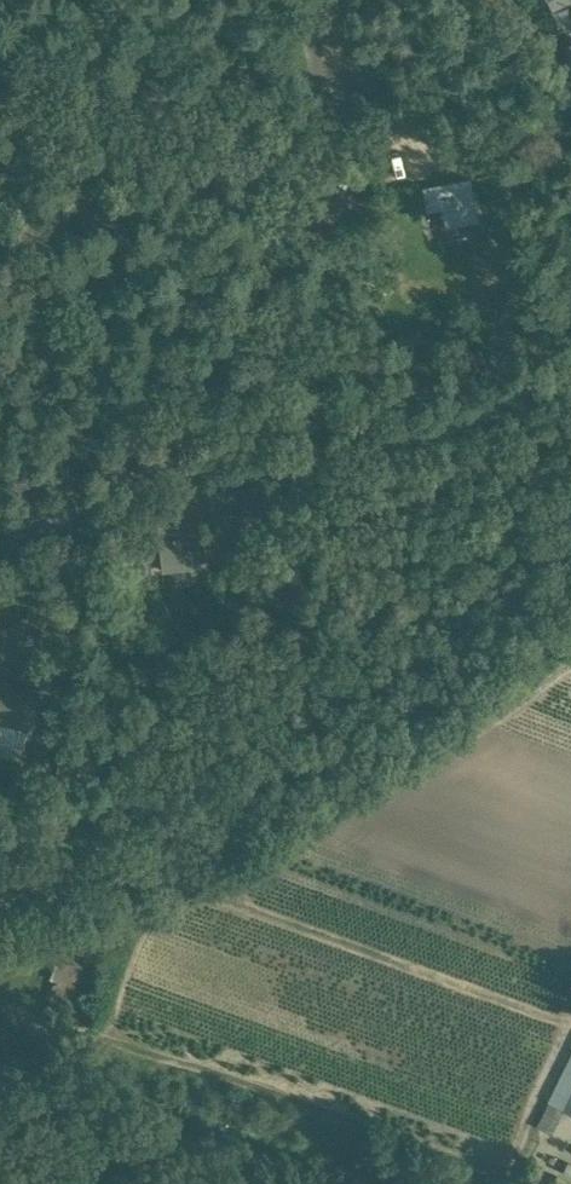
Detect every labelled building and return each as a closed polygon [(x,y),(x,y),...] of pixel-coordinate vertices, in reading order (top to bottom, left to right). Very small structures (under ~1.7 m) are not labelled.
[(316,176),(307,209),(329,215),(338,182),(316,176)] [(427,211),(441,208),(444,225),(477,218),(470,179),(422,188),(427,211)] [(251,487),(211,492),(213,514),(254,509),(251,487)] [(164,585),(176,584),(191,582),(189,566),(200,564),(195,521),(156,526),(164,585)] [(28,729),(38,694),(0,683),(0,720),(28,729)] [(68,761),(56,758),(52,775),(64,778),(68,761)] [(563,1108),(570,1112),(570,1092),(563,1108)]
